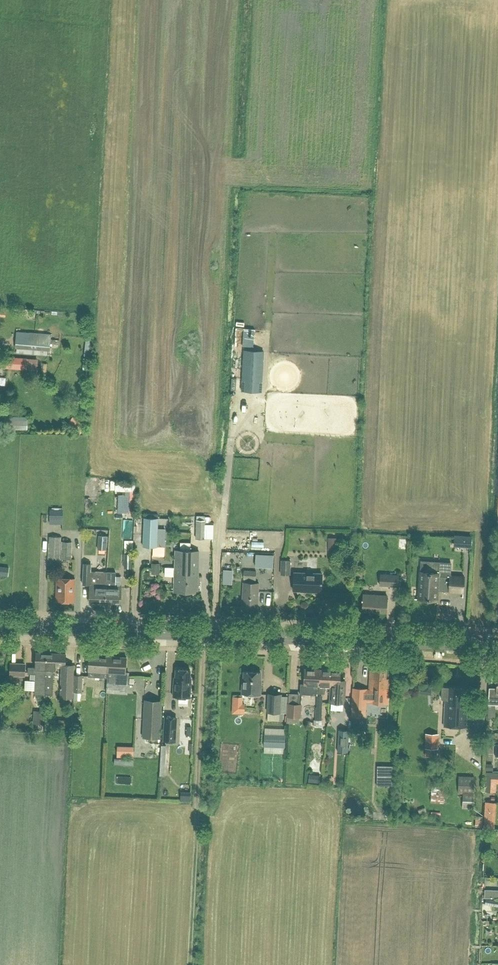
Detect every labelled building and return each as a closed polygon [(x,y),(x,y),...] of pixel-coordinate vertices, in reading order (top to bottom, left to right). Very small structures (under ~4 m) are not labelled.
[(16,338),(15,347),(50,350),(51,334),(34,333),(33,339),(16,338)] [(261,391),(263,352),(243,350),(241,390),(261,391)] [(38,358),(3,356),(3,368),(38,370),(38,358)] [(80,434),(86,425),(76,418),(70,427),(80,434)] [(125,501),(125,510),(134,510),(134,482),(116,482),(116,488),(124,489),(124,495),(119,495),(119,501),(125,501)] [(196,520),(196,538),(204,538),(205,520),(205,516),(197,516),(197,520),(196,520)] [(158,518),(144,517),(143,546),(157,546),(158,518)] [(51,521),(51,530),(64,530),(64,522),(51,521)] [(98,535),(97,549),(105,550),(106,536),(98,535)] [(49,536),(49,542),(48,561),(60,562),(61,537),(49,536)] [(328,537),(328,538),(328,548),(336,549),(336,537),(328,537)] [(473,553),(474,538),(458,538),(457,553),(473,553)] [(61,541),(61,558),(71,559),(72,541),(61,541)] [(180,542),(180,550),(190,550),(191,542),(180,542)] [(175,550),(175,566),(198,567),(199,551),(175,550)] [(280,560),(280,575),(290,575),(290,560),(280,560)] [(82,584),(90,585),(89,602),(104,603),(105,571),(90,571),(90,563),(83,563),(82,584)] [(165,563),(165,572),(174,572),(174,563),(165,563)] [(8,576),(9,567),(0,566),(0,575),(8,576)] [(198,592),(198,567),(175,566),(174,591),(198,592)] [(244,566),(244,570),(243,579),(255,580),(256,571),(255,571),(255,567),(244,566)] [(414,598),(414,599),(437,600),(438,590),(462,592),(462,597),(463,597),(464,576),(449,575),(449,577),(439,576),(439,572),(420,571),(421,566),(420,566),(418,588),(420,588),(419,598),(414,598)] [(105,571),(104,603),(121,603),(121,586),(115,586),(116,572),(105,571)] [(294,572),(293,590),(321,591),(322,573),(294,572)] [(398,575),(391,574),(382,573),(380,573),(379,585),(397,587),(397,586),(398,575)] [(56,601),(75,601),(75,579),(57,578),(56,601)] [(292,580),(278,581),(279,604),(291,603),(291,589),(293,589),(292,580)] [(241,607),(258,608),(259,583),(243,582),(241,607)] [(442,593),(442,602),(454,602),(454,593),(442,593)] [(362,610),(386,612),(387,595),(363,594),(362,610)] [(68,661),(76,661),(76,648),(67,649),(68,661)] [(34,694),(45,695),(46,652),(36,652),(35,667),(28,667),(27,673),(35,674),(34,694)] [(65,653),(46,652),(45,695),(46,695),(52,695),(52,670),(55,670),(55,664),(62,664),(62,674),(61,674),(61,686),(60,686),(60,688),(61,688),(61,695),(72,696),(73,664),(64,664),(65,653)] [(108,677),(109,655),(90,654),(89,670),(88,676),(108,677)] [(109,655),(108,677),(107,683),(128,684),(129,672),(126,672),(127,656),(109,655)] [(10,663),(10,675),(24,675),(25,663),(10,663)] [(388,689),(389,679),(389,678),(386,678),(386,668),(370,667),(369,689),(367,689),(367,688),(353,688),(352,716),(365,716),(366,701),(369,701),(369,702),(388,703),(388,689)] [(174,676),(173,696),(190,697),(191,677),(190,677),(190,669),(176,668),(176,676),(174,676)] [(314,693),(315,668),(304,668),(304,684),(300,684),(300,694),(313,694),(313,693),(314,693)] [(331,669),(315,668),(314,693),(324,693),(324,686),(330,686),(331,669)] [(340,670),(331,669),(330,686),(330,701),(344,702),(345,679),(340,679),(340,670)] [(259,681),(260,673),(243,672),(243,680),(242,680),(241,694),(260,695),(260,681),(259,681)] [(74,675),(74,692),(82,692),(82,675),(74,675)] [(464,700),(465,688),(448,687),(441,686),(441,699),(445,699),(443,726),(465,727),(466,710),(465,710),(466,700),(464,700)] [(281,694),(268,693),(267,712),(280,712),(281,694)] [(322,725),(322,713),(324,713),(324,708),(322,708),(322,696),(316,696),(316,708),(314,708),(313,725),(322,725)] [(160,738),(162,701),(144,700),(143,737),(160,738)] [(287,703),(287,716),(286,723),(295,723),(295,716),(300,717),(301,704),(287,703)] [(469,705),(469,719),(476,719),(477,706),(469,705)] [(175,742),(176,728),(177,717),(165,716),(163,741),(175,742)] [(347,730),(338,730),(338,751),(346,752),(347,730)] [(438,747),(438,733),(425,732),(425,755),(432,756),(432,747),(438,747)] [(134,746),(117,746),(117,755),(134,755),(134,746)] [(389,770),(377,770),(377,780),(389,780),(389,770)] [(457,793),(462,793),(462,808),(473,808),(474,777),(458,776),(457,793)] [(445,783),(432,782),(431,802),(443,803),(445,783)] [(485,791),(495,791),(495,782),(485,782),(485,791)] [(192,799),(190,788),(181,790),(183,800),(192,799)] [(497,799),(486,799),(485,826),(497,826),(497,799)] [(484,824),(484,808),(475,807),(475,824),(484,824)]
